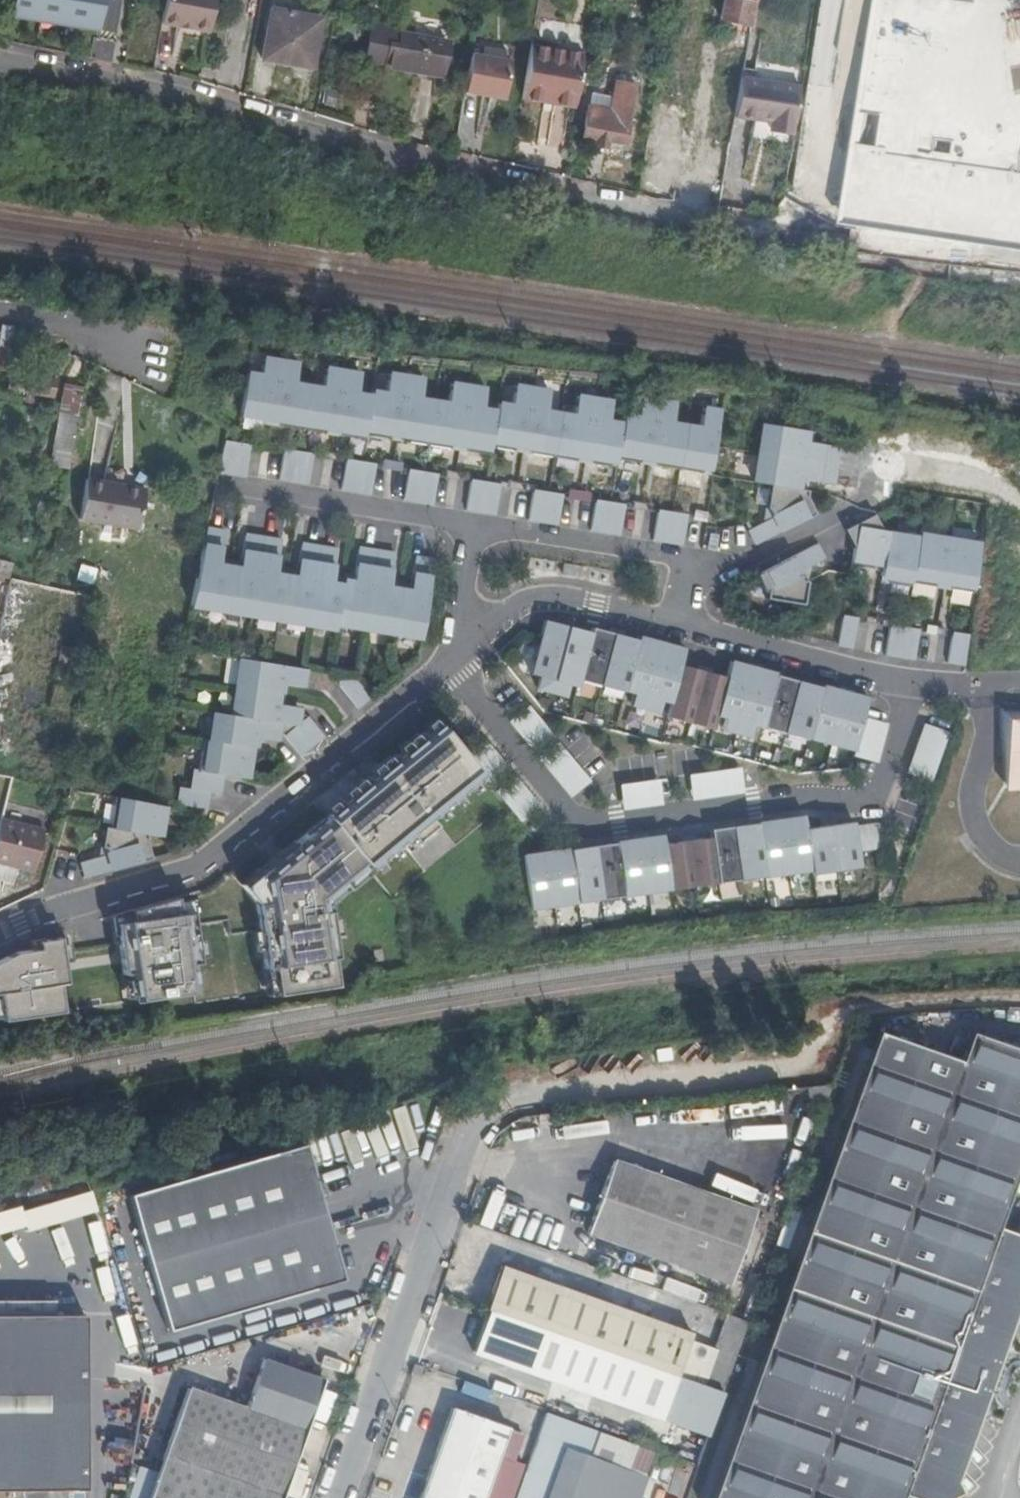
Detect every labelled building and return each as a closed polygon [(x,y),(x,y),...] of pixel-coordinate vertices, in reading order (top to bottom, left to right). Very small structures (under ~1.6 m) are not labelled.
[(94,35),(100,0),(9,0),(6,21),(94,35)] [(162,10),(160,24),(178,27),(179,25),(192,28),(191,30),(209,33),(215,0),(164,0),(162,10)] [(753,0),(723,0),(720,15),(749,20),(753,0)] [(983,0),(880,0),(851,191),(846,223),(1011,249),(1019,251),(1019,6),(983,0)] [(310,69),(319,21),(270,11),(261,61),(310,69)] [(365,65),(382,68),(384,58),(389,32),(370,29),(365,65)] [(382,68),(431,75),(438,37),(400,34),(389,32),(384,58),(382,68)] [(438,37),(431,75),(439,76),(446,38),(438,37)] [(545,96),(575,101),(577,88),(582,54),(530,45),(521,100),(544,103),(545,96)] [(472,48),(462,89),(501,99),(512,58),(472,48)] [(792,133),(796,103),(799,88),(740,78),(733,117),(768,123),(768,128),(792,133)] [(623,144),(634,85),(615,82),(614,87),(612,97),(589,93),(582,137),(594,139),(592,145),(605,147),(606,141),(623,144)] [(591,84),(589,93),(612,97),(614,87),(591,84)] [(545,96),(544,103),(574,108),(575,101),(545,96)] [(691,140),(648,131),(640,173),(684,181),(691,140)] [(265,361),(262,378),(249,376),(248,379),(243,411),(242,417),(273,422),(283,364),(265,361)] [(297,387),(300,366),(283,364),(273,422),(281,423),(280,428),(304,432),(311,389),(297,387)] [(327,436),(328,430),(336,432),(345,374),(328,371),(324,391),(311,389),(304,432),(327,436)] [(55,399),(58,381),(13,373),(9,391),(55,399)] [(359,397),(363,377),(345,374),(336,432),(343,433),(342,438),(366,442),(367,437),(373,399),(359,397)] [(390,441),(391,436),(399,437),(408,379),(391,376),(387,396),(374,394),(373,399),(367,437),(390,441)] [(407,438),(406,444),(429,448),(436,404),(423,402),(426,382),(408,379),(399,437),(407,438)] [(453,451),(453,446),(461,447),(471,389),(453,386),(450,406),(436,404),(429,448),(453,451)] [(491,458),(493,450),(498,414),(485,412),(488,392),(471,389),(461,447),(469,448),(468,454),(491,458)] [(516,454),(517,448),(525,449),(534,391),(517,389),(513,409),(500,407),(498,414),(493,450),(516,454)] [(533,451),(532,456),(555,460),(562,417),(549,415),(552,394),(534,391),(525,449),(533,451)] [(578,464),(579,458),(587,460),(597,402),(579,399),(576,419),(562,417),(555,460),(578,464)] [(643,401),(640,421),(626,418),(624,427),(619,462),(642,466),(643,460),(651,462),(660,404),(643,401)] [(617,470),(619,462),(624,427),(611,425),(614,404),(597,402),(587,460),(595,461),(594,466),(617,470)] [(674,426),(678,406),(660,404),(651,462),(659,463),(658,468),(681,472),(688,429),(674,426)] [(718,445),(722,420),(723,414),(705,411),(702,431),(688,429),(681,472),(705,476),(706,470),(713,472),(717,449),(718,445)] [(55,450),(73,453),(79,418),(62,415),(55,450)] [(808,434),(765,427),(760,456),(785,460),(826,467),(830,449),(813,446),(806,445),(808,434)] [(220,473),(231,475),(236,447),(227,446),(220,473)] [(231,475),(247,478),(252,450),(237,447),(236,447),(231,475)] [(281,480),(295,483),(300,456),(285,454),(281,480)] [(295,483),(310,485),(315,459),(300,456),(295,483)] [(806,482),(823,486),(826,467),(785,460),(760,456),(756,485),(771,487),(798,492),(799,481),(806,482)] [(347,464),(343,490),(358,493),(362,466),(347,464)] [(358,493),(373,495),(377,469),(362,466),(358,493)] [(410,474),(405,500),(420,503),(424,476),(410,474)] [(420,503),(435,505),(439,479),(424,476),(420,503)] [(85,522),(107,527),(136,532),(139,533),(146,493),(144,492),(114,487),(92,482),(88,482),(80,522),(85,522)] [(472,484),(468,511),(482,513),(487,487),(472,484)] [(482,513),(497,515),(502,489),(487,487),(482,513)] [(808,493),(798,492),(771,487),(767,511),(771,512),(775,520),(751,532),(758,547),(816,517),(807,499),(808,493)] [(534,494),(530,521),(545,523),(549,497),(534,494)] [(560,525),(564,499),(549,497),(545,523),(560,525)] [(508,503),(505,516),(520,519),(523,505),(508,503)] [(611,507),(597,504),(592,531),(607,533),(611,507)] [(622,536),(626,509),(611,507),(607,533),(622,536)] [(659,515),(655,541),(670,543),(674,517),(659,515)] [(674,517),(670,543),(684,546),(689,519),(674,517)] [(890,536),(884,536),(875,518),(846,533),(855,550),(853,568),(876,571),(877,566),(885,567),(890,536)] [(222,562),(227,535),(206,532),(191,608),(224,613),(231,570),(220,568),(221,562),(222,562)] [(889,586),(913,589),(914,587),(921,542),(890,536),(885,567),(883,579),(890,580),(889,586)] [(252,618),(265,541),(246,538),(242,565),(243,565),(242,572),(231,570),(224,613),(252,618)] [(937,590),(938,584),(946,585),(953,543),(921,539),(921,542),(914,587),(937,590)] [(279,571),(283,544),(265,541),(252,618),(280,622),(287,579),(277,578),(278,571),(279,571)] [(976,595),(983,547),(953,543),(946,585),(954,586),(953,592),(976,595)] [(299,575),(298,581),(287,579),(280,622),(309,627),(321,551),(303,548),(298,574),(299,575)] [(800,575),(824,563),(817,548),(758,578),(767,596),(767,601),(804,607),(807,584),(804,584),(800,575)] [(335,580),(340,554),(321,551),(309,627),(337,632),(338,627),(344,589),(333,587),(334,580),(335,580)] [(338,627),(366,631),(378,555),(360,552),(356,579),(355,585),(345,584),(344,589),(338,627)] [(366,631),(394,636),(401,593),(391,591),(392,585),(397,558),(378,555),(366,631)] [(394,636),(422,641),(435,564),(416,561),(412,588),(413,588),(412,595),(401,593),(394,636)] [(92,585),(97,567),(79,563),(74,581),(92,585)] [(855,648),(859,621),(844,619),(844,620),(840,645),(855,648)] [(539,691),(552,695),(570,629),(547,623),(543,639),(533,677),(542,679),(539,691)] [(570,687),(579,689),(580,682),(593,635),(570,629),(552,695),(566,699),(570,687)] [(617,637),(594,630),(593,635),(580,682),(603,689),(604,683),(617,637)] [(891,630),(887,657),(902,659),(906,633),(891,630)] [(906,633),(902,659),(917,661),(921,635),(906,633)] [(634,665),(640,643),(617,637),(604,683),(603,689),(626,695),(626,693),(634,665)] [(953,637),(950,663),(967,665),(971,639),(953,637)] [(664,645),(641,639),(640,643),(634,665),(626,693),(635,695),(632,708),(646,711),(663,647),(664,645)] [(686,652),(665,646),(664,645),(663,647),(646,711),(660,715),(663,703),(672,705),(682,668),(686,652)] [(302,671),(273,666),(242,661),(237,689),(280,696),(281,686),(304,690),(307,672),(302,671)] [(755,670),(732,664),(728,680),(718,718),(727,720),(724,732),(737,736),(741,724),(755,670)] [(705,674),(694,671),(682,668),(672,705),(668,720),(691,726),(705,674)] [(778,676),(760,671),(755,670),(741,724),(737,736),(751,740),(755,728),(764,730),(778,678),(778,676)] [(691,726),(714,732),(718,718),(728,680),(705,674),(691,726)] [(342,689),(359,709),(371,699),(358,682),(356,680),(344,678),(342,689)] [(800,684),(778,678),(764,730),(786,736),(800,684)] [(786,736),(809,742),(810,741),(823,690),(800,684),(786,736)] [(823,690),(810,741),(833,747),(847,695),(824,688),(823,690)] [(280,696),(237,689),(232,718),(297,728),(312,747),(324,737),(309,718),(300,716),(300,711),(278,707),(280,696)] [(861,699),(847,695),(833,747),(856,753),(857,747),(860,735),(864,723),(867,711),(870,701),(861,699)] [(1003,779),(1019,779),(1019,703),(1003,703),(1003,779)] [(232,718),(215,715),(211,743),(253,750),(255,740),(277,743),(279,736),(285,737),(301,756),(312,747),(297,728),(232,718)] [(520,735),(527,744),(547,729),(541,722),(539,719),(519,735),(520,735)] [(888,729),(884,728),(864,723),(860,735),(880,740),(885,741),(888,729)] [(442,829),(433,817),(482,776),(476,769),(468,759),(441,727),(266,869),(270,873),(246,893),(255,906),(265,970),(271,969),(276,997),(335,988),(332,961),(336,960),(327,898),(365,866),(369,870),(400,843),(410,854),(442,829)] [(945,747),(949,736),(926,727),(922,739),(945,747)] [(880,740),(860,735),(857,747),(876,752),(881,754),(885,741),(880,740)] [(941,759),(945,747),(922,739),(917,751),(941,759)] [(244,775),(249,776),(253,750),(211,743),(204,742),(199,773),(195,772),(192,791),(209,794),(220,796),(223,777),(243,780),(244,775)] [(494,751),(488,743),(468,759),(476,769),(496,753),(494,751)] [(541,761),(548,770),(567,754),(559,744),(542,758),(540,760),(541,761)] [(857,747),(856,753),(854,759),(871,764),(878,766),(881,754),(876,752),(857,747)] [(937,771),(941,759),(917,751),(913,763),(937,771)] [(484,778),(504,762),(496,753),(476,769),(482,776),(484,778)] [(556,779),(565,772),(575,763),(567,754),(548,770),(556,779)] [(512,772),(509,769),(504,762),(484,778),(492,788),(507,776),(512,772)] [(561,785),(564,789),(583,773),(575,763),(565,772),(556,779),(561,785)] [(933,783),(937,771),(913,763),(909,774),(933,783)] [(744,795),(741,770),(729,772),(732,797),(744,795)] [(729,772),(722,773),(716,774),(718,785),(720,798),(732,797),(729,772)] [(572,799),(579,793),(591,783),(583,773),(564,789),(572,799)] [(718,785),(716,774),(704,775),(707,800),(712,799),(720,798),(718,785)] [(691,777),(695,802),(707,800),(704,775),(691,777)] [(505,803),(524,787),(516,778),(497,794),(500,797),(505,803)] [(663,807),(659,782),(647,784),(648,792),(650,808),(663,807)] [(648,792),(647,784),(634,785),(638,810),(641,810),(650,808),(648,792)] [(638,810),(634,785),(622,787),(626,812),(638,810)] [(532,796),(530,794),(524,787),(505,803),(513,813),(529,800),(532,796)] [(179,807),(206,811),(209,794),(192,791),(182,790),(179,807)] [(521,822),(540,806),(532,796),(529,800),(513,813),(521,822)] [(151,805),(125,800),(117,799),(111,831),(149,837),(161,839),(166,809),(151,805)] [(808,831),(806,819),(783,822),(790,875),(813,872),(809,840),(808,831)] [(0,827),(0,865),(34,874),(44,832),(1,821),(0,827)] [(783,822),(779,823),(759,825),(764,861),(766,879),(790,875),(783,822)] [(764,861),(759,825),(736,828),(743,882),(766,879),(764,861)] [(855,825),(849,826),(831,828),(836,863),(837,874),(861,870),(859,855),(855,830),(855,825)] [(884,851),(880,827),(868,828),(871,853),(884,851)] [(736,828),(713,831),(714,839),(720,885),(743,882),(736,828)] [(812,831),(808,831),(809,840),(813,872),(814,877),(837,874),(836,863),(831,828),(812,831)] [(871,853),(868,828),(855,830),(859,855),(871,853)] [(154,861),(148,842),(149,837),(111,831),(106,830),(102,850),(109,851),(110,857),(85,864),(89,880),(147,863),(154,861)] [(666,837),(652,839),(644,840),(646,856),(650,894),(673,891),(667,846),(666,837)] [(714,839),(697,841),(690,842),(692,855),(696,888),(720,885),(714,839)] [(644,840),(619,843),(619,844),(626,897),(650,894),(646,856),(644,840)] [(692,855),(690,842),(667,846),(673,891),(696,888),(692,855)] [(626,898),(626,897),(619,844),(596,847),(603,901),(626,898)] [(603,901),(596,847),(572,850),(579,903),(580,904),(603,901)] [(556,906),(579,903),(572,850),(572,849),(559,851),(558,851),(549,853),(551,871),(556,906)] [(556,906),(551,871),(549,853),(540,854),(526,856),(533,909),(556,906)] [(178,919),(176,903),(114,917),(123,976),(130,975),(134,1003),(195,994),(191,966),(200,965),(193,917),(178,919)] [(31,952),(21,952),(0,962),(0,999),(3,1023),(64,1014),(60,986),(68,985),(65,965),(70,964),(68,947),(31,952)] [(876,1031),(711,1497),(900,1497),(901,1494),(912,1497),(948,1497),(961,1492),(955,1480),(1019,1296),(1019,1236),(996,1227),(1019,1160),(1019,1050),(969,1032),(963,1051),(949,1046),(946,1056),(876,1031)] [(303,1138),(129,1192),(171,1332),(345,1278),(330,1230),(303,1138)] [(730,1282),(755,1208),(613,1159),(588,1231),(730,1282)] [(485,1210),(482,1224),(509,1231),(513,1217),(485,1210)] [(487,1309),(473,1350),(665,1419),(707,1433),(722,1391),(747,1318),(727,1312),(714,1349),(692,1341),(695,1332),(500,1264),(485,1308),(487,1309)] [(65,1490),(84,1489),(83,1317),(0,1317),(0,1490),(65,1490)] [(249,1393),(310,1416),(323,1379),(262,1358),(249,1393)] [(410,1373),(419,1376),(422,1367),(413,1364),(410,1373)] [(147,1497),(205,1497),(243,1408),(186,1388),(147,1497)] [(243,1408),(205,1497),(281,1497),(308,1420),(247,1397),(243,1408)] [(447,1416),(419,1497),(482,1497),(493,1466),(509,1470),(521,1434),(506,1429),(507,1427),(450,1407),(447,1416)] [(647,1474),(566,1445),(547,1497),(639,1497),(647,1474)] [(509,1470),(493,1466),(482,1497),(498,1497),(509,1470)]
